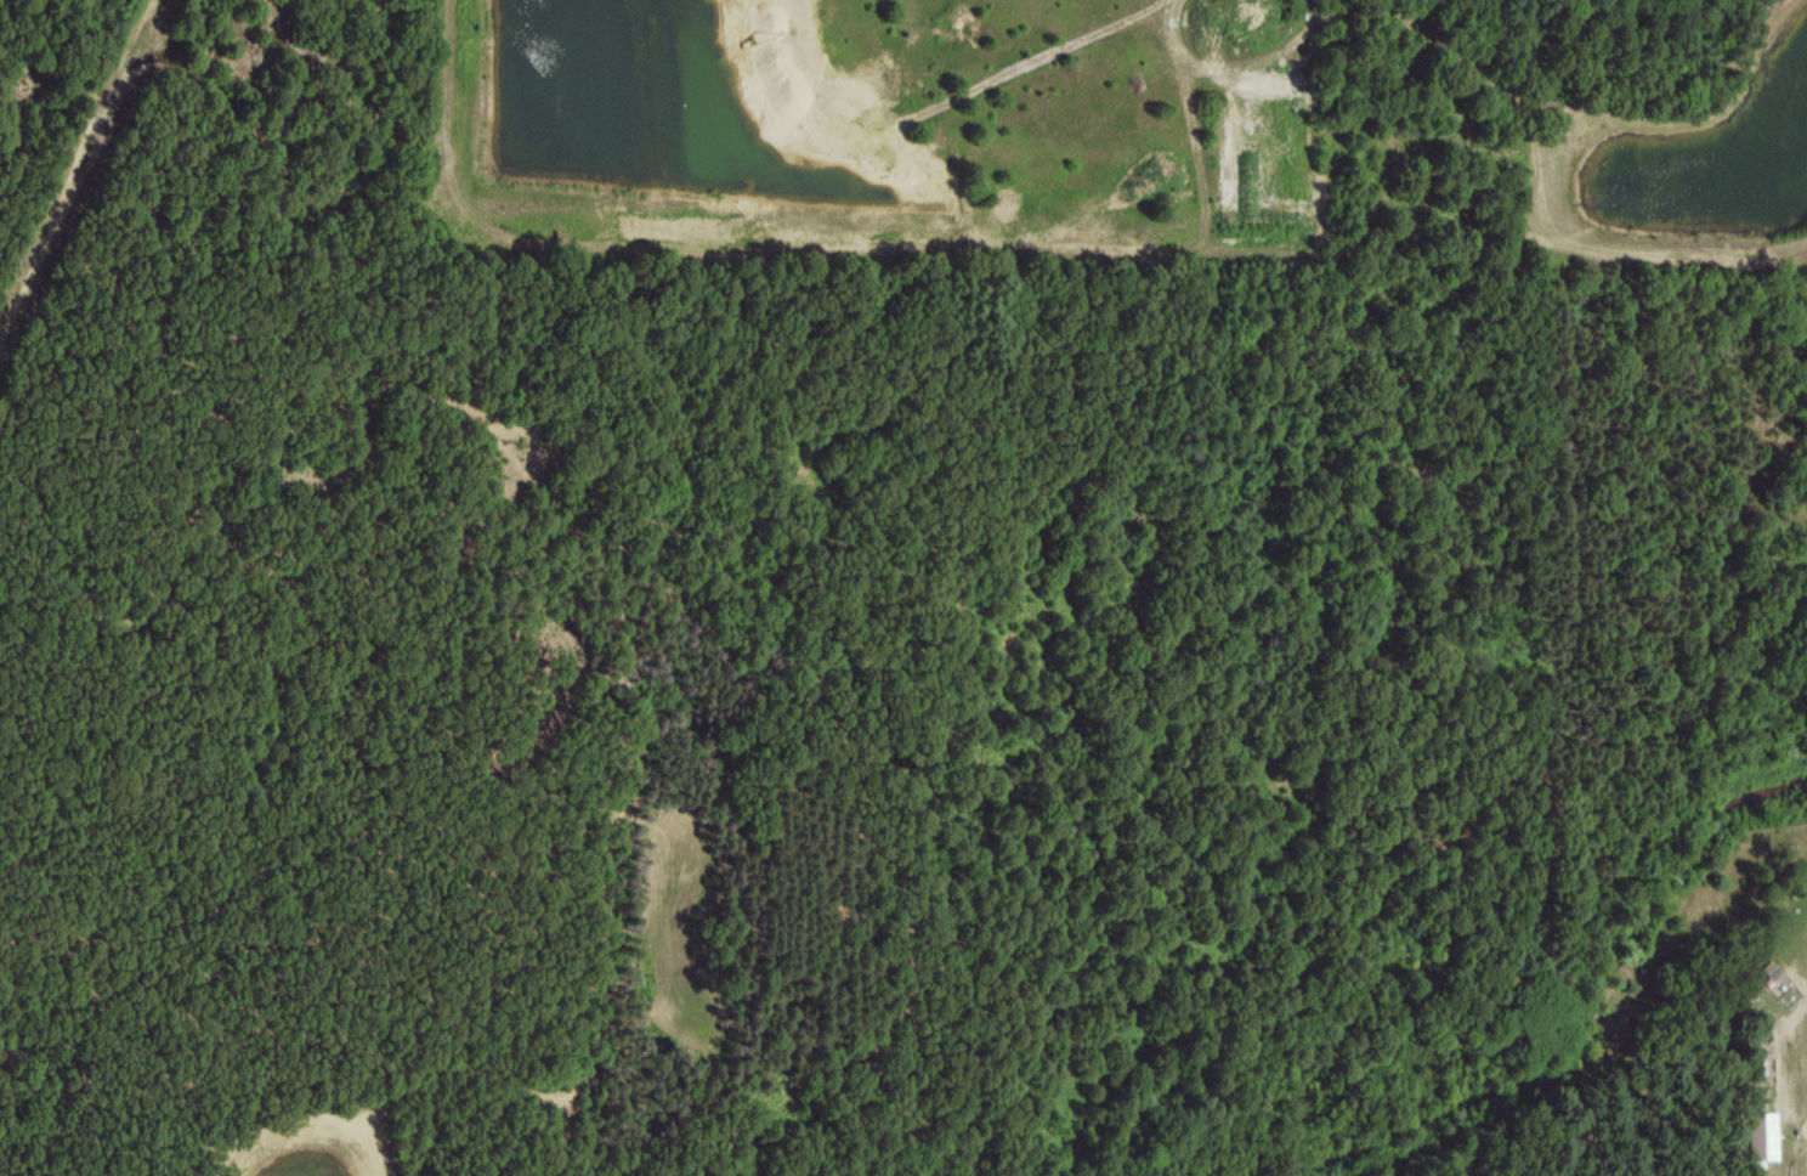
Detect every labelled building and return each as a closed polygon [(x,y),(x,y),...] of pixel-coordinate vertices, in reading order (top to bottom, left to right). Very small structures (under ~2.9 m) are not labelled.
[(1783,975),(1771,959),(1759,967),(1771,984),(1783,975)] [(1776,1159),(1775,1111),(1747,1112),(1748,1160),(1776,1159)]
